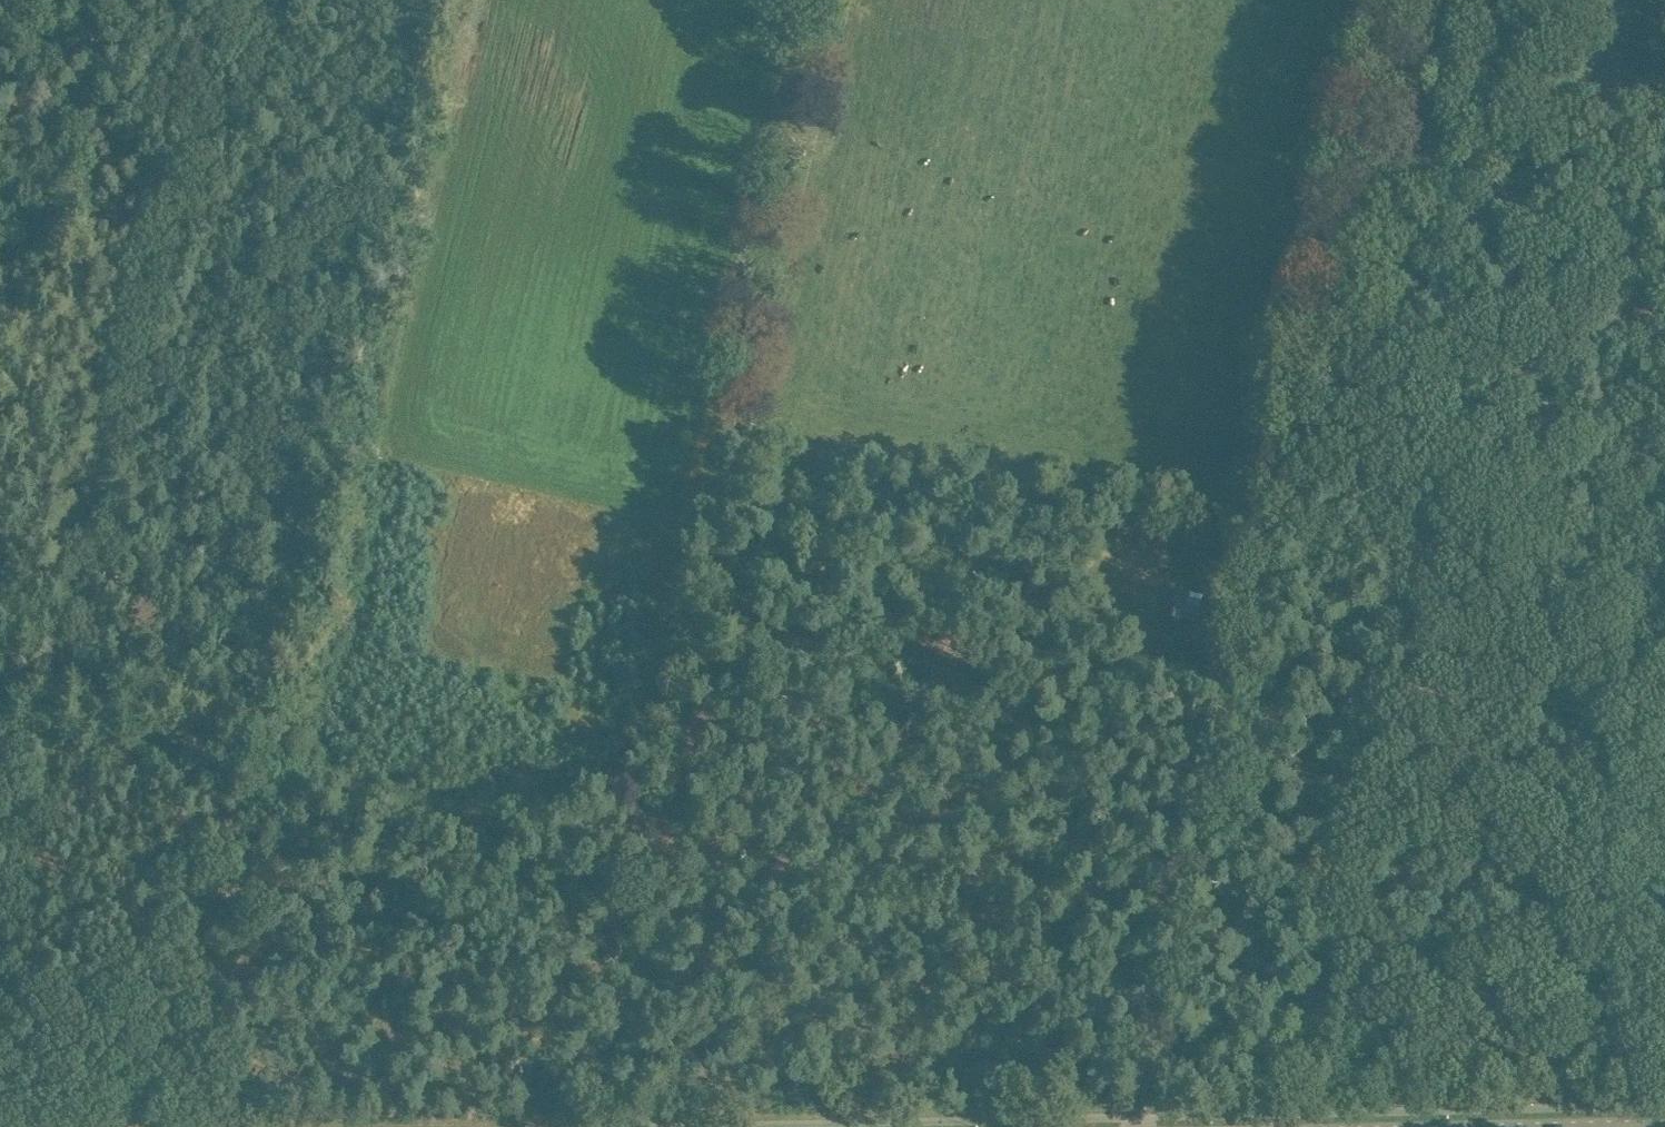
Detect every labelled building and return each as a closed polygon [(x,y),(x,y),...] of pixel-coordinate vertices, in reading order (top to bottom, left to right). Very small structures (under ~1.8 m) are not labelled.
[(1188,604),(1172,601),(1169,619),(1195,625),(1200,598),(1189,596),(1188,604)]
